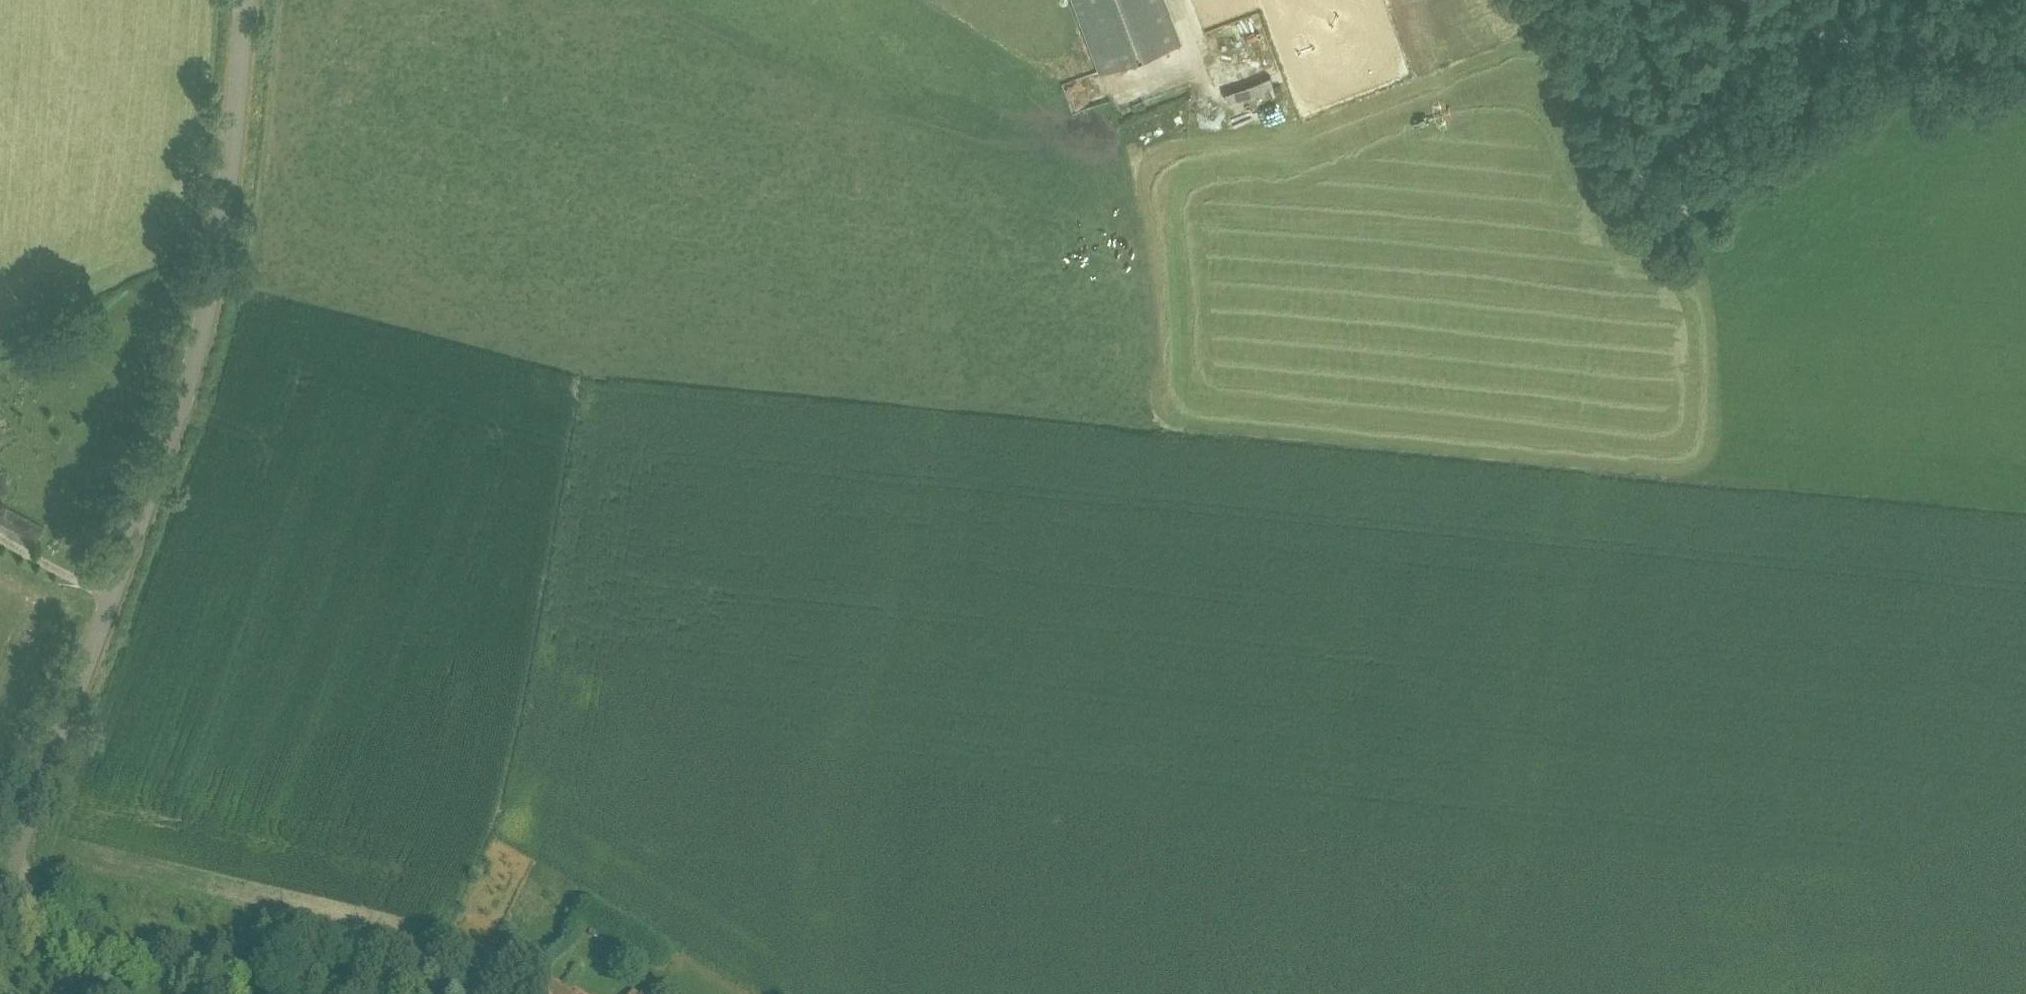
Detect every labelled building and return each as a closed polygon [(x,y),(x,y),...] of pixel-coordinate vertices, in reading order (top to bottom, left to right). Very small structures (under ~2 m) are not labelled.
[(1101,72),(1181,42),(1165,0),(1074,0),(1101,72)] [(36,546),(47,526),(6,505),(0,515),(0,527),(36,546)]
